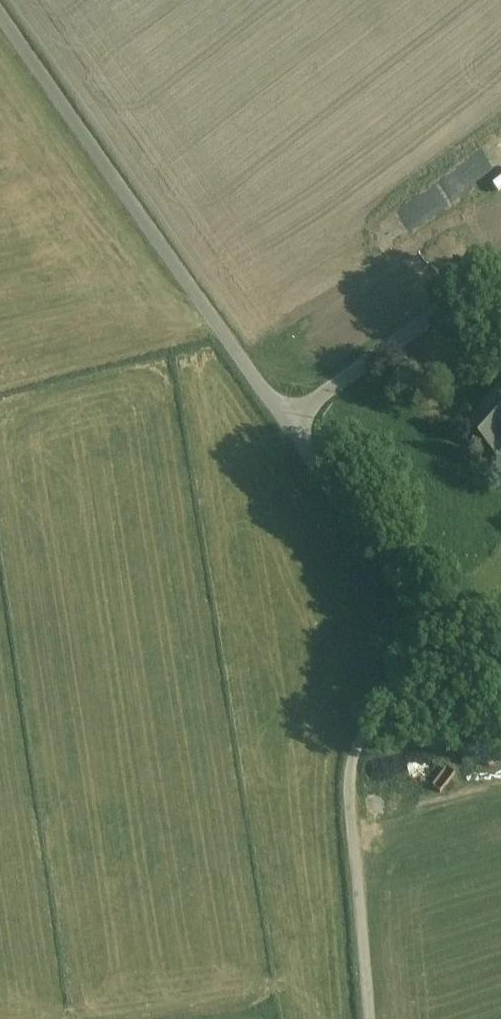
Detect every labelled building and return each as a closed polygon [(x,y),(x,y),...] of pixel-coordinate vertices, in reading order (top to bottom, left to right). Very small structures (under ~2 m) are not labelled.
[(488,401),(495,407),(500,400),(500,386),(488,401)] [(495,407),(488,401),(466,426),(497,452),(500,447),(500,400),(495,407)]
